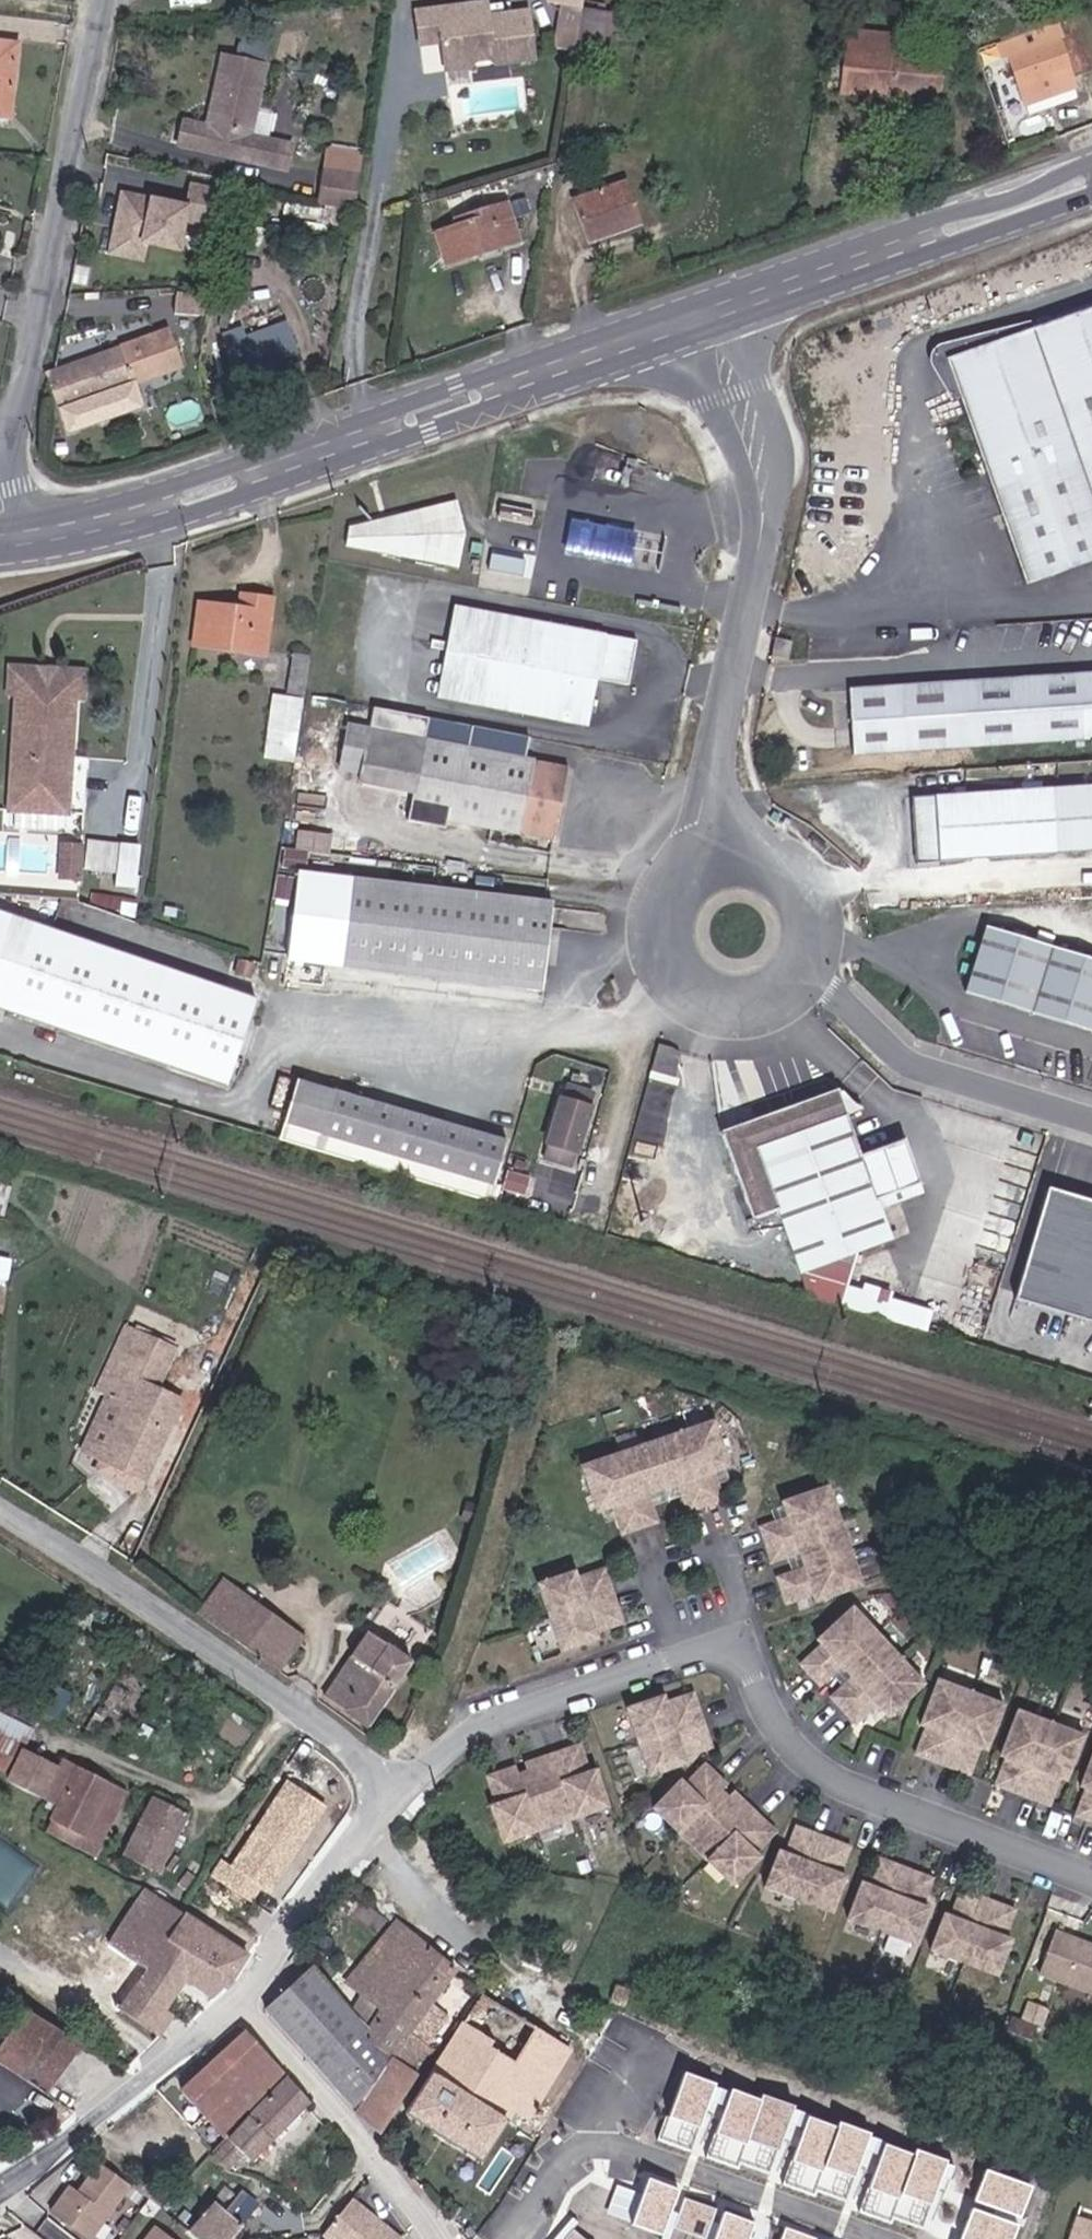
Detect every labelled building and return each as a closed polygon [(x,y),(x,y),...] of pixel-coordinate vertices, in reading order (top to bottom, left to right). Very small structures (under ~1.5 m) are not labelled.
[(590,60),(623,65),(630,19),(598,14),(590,60)] [(1087,54),(1079,25),(1039,25),(1012,25),(1023,68),(1031,67),(1045,115),(1091,101),(1091,84),(1083,56),(1087,54)] [(546,79),(539,31),(481,41),(479,27),(448,32),(450,48),(457,93),(482,90),(481,84),(521,78),(522,83),(546,79)] [(450,48),(448,32),(426,35),(429,52),(450,48)] [(858,108),(955,109),(956,76),(901,75),(901,57),(901,44),(859,46),(858,108)] [(21,133),(32,59),(0,54),(0,130),(21,133)] [(901,75),(956,76),(956,57),(901,57),(901,75)] [(288,159),(259,153),(274,77),(237,71),(220,147),(197,142),(192,166),(283,184),(284,180),(288,159)] [(522,83),(521,78),(481,84),(482,90),(522,83)] [(348,180),(373,184),(377,160),(352,158),(348,180)] [(284,180),(297,181),(300,161),(288,159),(284,180)] [(339,227),(364,233),(373,184),(348,180),(339,227)] [(607,257),(663,237),(646,193),(590,215),(607,257)] [(239,208),(204,203),(194,245),(233,251),(239,208)] [(453,283),(529,261),(515,218),(465,233),(468,246),(444,253),(453,283)] [(943,380),(1021,595),(1091,569),(1091,326),(943,380)] [(251,384),(311,362),(301,337),(256,353),(251,384)] [(245,387),(251,384),(256,353),(254,353),(251,346),(229,354),(245,387)] [(94,447),(159,425),(152,404),(193,387),(177,350),(72,392),(94,447)] [(357,566),(470,543),(461,499),(348,522),(357,566)] [(578,571),(584,539),(559,535),(554,567),(578,571)] [(593,574),(598,541),(584,539),(578,571),(593,574)] [(613,577),(619,545),(598,541),(593,574),(613,577)] [(511,593),(513,577),(479,572),(477,587),(511,593)] [(478,652),(485,623),(418,609),(398,701),(438,709),(452,647),(478,652)] [(224,621),(234,622),(235,614),(225,612),(224,621)] [(182,662),(248,671),(254,616),(235,614),(234,622),(224,621),(186,617),(182,662)] [(617,698),(626,653),(485,623),(478,652),(452,647),(438,709),(575,739),(585,691),(617,698)] [(789,659),(794,640),(778,637),(773,655),(789,659)] [(99,698),(107,699),(109,669),(37,664),(35,693),(44,694),(46,674),(100,677),(99,698)] [(292,671),(277,669),(271,711),(286,713),(292,671)] [(35,806),(91,811),(99,698),(100,677),(46,674),(44,694),(35,806)] [(841,697),(844,762),(1091,750),(1091,684),(841,697)] [(541,858),(555,779),(354,743),(343,801),(396,810),(393,831),(541,858)] [(902,805),(905,872),(1091,864),(1091,797),(902,805)] [(74,815),(15,811),(14,824),(73,829),(74,815)] [(309,849),(331,851),(333,832),(296,828),(293,860),(308,862),(309,849)] [(117,870),(120,840),(90,837),(87,868),(117,870)] [(140,886),(144,842),(122,840),(118,884),(140,886)] [(59,869),(87,869),(86,842),(59,842),(59,869)] [(271,886),(297,888),(299,870),(272,867),(271,886)] [(281,979),(529,1005),(538,916),(402,902),(290,890),(281,979)] [(263,919),(281,920),(282,896),(265,894),(263,919)] [(260,1000),(0,908),(0,1009),(234,1093),(260,1000)] [(946,940),(926,1006),(1091,1056),(1091,983),(946,940)] [(240,973),(254,978),(258,964),(244,959),(240,973)] [(658,1096),(645,1093),(651,1067),(636,1063),(628,1096),(656,1103),(658,1096)] [(645,1093),(658,1096),(664,1071),(651,1067),(645,1093)] [(549,1095),(558,1097),(559,1091),(550,1089),(549,1095)] [(528,1161),(561,1170),(572,1127),(570,1126),(573,1111),(545,1104),(542,1119),(539,1118),(528,1161)] [(891,1158),(846,1174),(832,1133),(823,1108),(703,1151),(735,1240),(760,1230),(767,1249),(794,1321),(823,1330),(840,1272),(876,1260),(865,1228),(910,1213),(891,1158)] [(832,1133),(848,1128),(823,1108),(832,1133)] [(486,1183),(491,1166),(316,1114),(311,1132),(486,1183)] [(304,1158),(478,1210),(486,1183),(311,1132),(304,1158)] [(554,1186),(557,1185),(561,1170),(528,1161),(524,1177),(554,1186)] [(1016,1286),(1091,1308),(1091,1201),(1045,1187),(1016,1286)] [(732,1253),(767,1249),(760,1230),(735,1240),(728,1242),(732,1253)] [(850,1281),(845,1305),(931,1322),(934,1307),(891,1298),(892,1290),(850,1281)] [(105,1485),(147,1505),(188,1418),(147,1398),(166,1360),(134,1344),(104,1404),(136,1420),(105,1485)] [(684,1513),(721,1500),(711,1473),(726,1467),(710,1421),(582,1465),(598,1512),(609,1508),(619,1536),(655,1523),(645,1496),(675,1486),(684,1513)] [(821,1595),(863,1579),(830,1483),(783,1499),(788,1515),(761,1525),(776,1560),(803,1549),(808,1564),(781,1574),(788,1591),(816,1580),(819,1590),(821,1595)] [(487,1507),(490,1491),(474,1488),(470,1504),(487,1507)] [(582,1584),(611,1576),(608,1566),(579,1574),(582,1584)] [(595,1620),(622,1611),(611,1576),(582,1584),(579,1574),(577,1568),(541,1581),(563,1648),(601,1635),(599,1631),(595,1620)] [(228,1637),(250,1603),(231,1590),(209,1624),(228,1637)] [(290,1677),(314,1643),(250,1603),(228,1637),(290,1677)] [(595,1620),(599,1631),(626,1620),(622,1611),(595,1620)] [(860,1734),(895,1700),(825,1626),(792,1656),(796,1661),(803,1668),(781,1688),(793,1702),(814,1682),(825,1693),(802,1713),(828,1741),(849,1721),(860,1734)] [(327,1693),(370,1722),(413,1656),(372,1628),(327,1693)] [(666,1712),(695,1704),(691,1694),(663,1703),(666,1712)] [(951,1766),(957,1768),(976,1722),(909,1696),(891,1742),(896,1744),(906,1748),(894,1776),(930,1790),(941,1762),(951,1766)] [(679,1749),(707,1739),(695,1704),(666,1712),(663,1703),(661,1697),(625,1710),(648,1777),(685,1764),(683,1759),(679,1749)] [(26,1748),(33,1732),(0,1719),(0,1762),(18,1770),(26,1748)] [(1033,1797),(1040,1799),(1057,1753),(990,1727),(973,1774),(977,1776),(988,1780),(976,1807),(1013,1821),(1024,1794),(1033,1797)] [(679,1749),(683,1759),(710,1749),(707,1739),(679,1749)] [(577,1778),(587,1775),(578,1747),(568,1750),(577,1778)] [(14,1777),(48,1793),(60,1762),(26,1748),(18,1770),(14,1777)] [(498,1854),(607,1821),(592,1773),(587,1775),(577,1778),(568,1750),(530,1761),(532,1770),(513,1776),(510,1769),(491,1774),(499,1802),(490,1805),(484,1807),(498,1854)] [(1071,1757),(1054,1804),(1059,1806),(1069,1810),(1058,1837),(1091,1850),(1091,1765),(1071,1757)] [(680,1782),(687,1788),(707,1767),(700,1761),(680,1782)] [(930,1790),(940,1794),(951,1766),(941,1762),(930,1790)] [(42,1823),(85,1845),(116,1785),(73,1763),(42,1823)] [(746,1844),(766,1823),(737,1795),(731,1802),(724,1795),(717,1787),(722,1781),(707,1767),(687,1788),(680,1782),(675,1777),(640,1813),(723,1892),(758,1855),(754,1851),(746,1844)] [(490,1805),(499,1802),(491,1774),(481,1777),(490,1805)] [(287,1781),(231,1865),(272,1892),(327,1807),(287,1781)] [(724,1795),(729,1788),(722,1781),(717,1787),(724,1795)] [(1013,1821),(1022,1825),(1033,1797),(1024,1794),(1013,1821)] [(127,1856),(159,1870),(189,1815),(157,1798),(127,1856)] [(1048,1834),(1058,1837),(1069,1810),(1059,1806),(1048,1834)] [(746,1844),(754,1851),(774,1830),(766,1823),(746,1844)] [(786,1856),(795,1860),(806,1833),(797,1829),(786,1856)] [(840,1877),(832,1874),(842,1846),(806,1833),(795,1860),(786,1856),(780,1853),(766,1890),(832,1916),(846,1879),(840,1877)] [(832,1874),(840,1877),(851,1849),(842,1846),(832,1874)] [(869,1887),(879,1892),(890,1865),(881,1861),(869,1887)] [(915,1949),(930,1912),(925,1910),(915,1906),(926,1879),(890,1865),(879,1892),(869,1887),(864,1885),(849,1922),(915,1949)] [(915,1906),(925,1910),(934,1882),(926,1879),(915,1906)] [(104,1946),(144,1971),(179,1916),(140,1890),(104,1946)] [(954,1920),(963,1923),(974,1896),(964,1893),(954,1920)] [(1010,1941),(1000,1938),(1010,1910),(974,1896),(963,1923),(954,1920),(948,1917),(934,1954),(1001,1979),(1014,1943),(1010,1941)] [(1000,1938),(1010,1941),(1020,1913),(1010,1910),(1000,1938)] [(209,2004),(230,1981),(247,1959),(179,1916),(144,1971),(119,2014),(156,2037),(170,2017),(163,2012),(178,1989),(209,2004)] [(441,2049),(422,2032),(467,1966),(409,1922),(352,1984),(360,1991),(366,1986),(396,2012),(382,2030),(375,2039),(401,2057),(426,2074),(441,2049)] [(1055,1933),(1039,1976),(1091,1995),(1091,1947),(1055,1933)] [(340,2081),(375,2039),(382,2030),(323,1966),(276,2005),(340,2081)] [(617,1986),(627,1991),(632,1981),(621,1976),(617,1986)] [(515,2109),(528,2116),(572,2045),(489,1991),(417,2114),(485,2157),(515,2109)] [(83,2049),(30,2016),(0,2051),(0,2073),(43,2099),(83,2049)] [(226,2134),(292,2076),(282,2064),(276,2070),(270,2062),(275,2057),(254,2034),(250,2031),(187,2090),(226,2134)] [(340,2081),(363,2107),(401,2057),(375,2039),(340,2081)] [(363,2107),(388,2129),(426,2074),(401,2057),(363,2107)] [(857,2208),(933,2229),(955,2152),(680,2076),(662,2140),(705,2151),(704,2154),(782,2175),(781,2181),(859,2203),(857,2208)] [(279,2138),(317,2103),(295,2079),(218,2154),(232,2167),(250,2150),(255,2156),(276,2135),(279,2138)] [(333,2140),(342,2131),(333,2121),(324,2131),(333,2140)] [(106,2158),(77,2194),(72,2191),(65,2191),(52,2204),(98,2238),(99,2238),(141,2185),(137,2182),(106,2158)] [(174,2192),(146,2171),(137,2182),(141,2185),(164,2203),(174,2192)] [(648,2175),(632,2221),(665,2233),(682,2187),(648,2175)] [(263,2202),(248,2188),(230,2208),(220,2199),(196,2227),(211,2238),(231,2238),(263,2202)] [(209,2190),(184,2218),(196,2227),(220,2199),(209,2190)] [(330,2229),(343,2238),(406,2238),(411,2231),(383,2210),(381,2213),(377,2210),(375,2204),(359,2192),(330,2229)] [(162,2222),(149,2238),(183,2238),(162,2222)] [(817,2234),(783,2225),(779,2238),(815,2238),(817,2234)]
